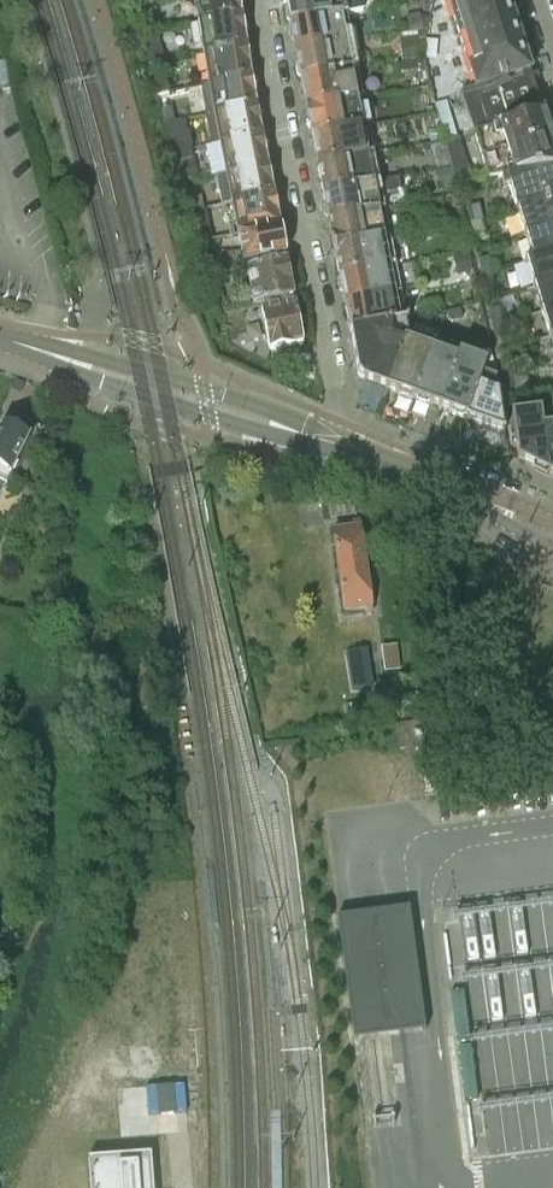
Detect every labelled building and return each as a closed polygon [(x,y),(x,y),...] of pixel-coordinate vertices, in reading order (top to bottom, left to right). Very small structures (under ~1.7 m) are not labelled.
[(195,25),(240,16),(240,14),(242,11),(241,2),(237,0),(190,0),(195,25)] [(286,9),(284,12),(286,20),(289,22),(290,25),(347,14),(344,0),(285,0),(286,9)] [(507,0),(448,0),(477,93),(461,98),(473,134),(474,136),(487,178),(506,175),(552,167),(552,147),(507,0)] [(149,20),(146,3),(131,5),(134,23),(149,20)] [(347,14),(290,25),(290,28),(288,31),(290,39),(293,41),(295,53),(352,42),(347,14)] [(240,16),(195,25),(201,55),(245,46),(243,33),(245,30),(244,22),(241,20),(240,16)] [(140,37),(145,64),(162,61),(157,33),(140,37)] [(402,62),(412,60),(422,58),(421,55),(418,37),(399,40),(402,62)] [(352,42),(295,53),(297,65),(295,68),(297,76),(300,78),(300,81),(357,70),(352,42)] [(245,46),(201,55),(206,83),(251,75),(249,63),(251,60),(249,52),(246,50),(245,46)] [(357,70),(300,81),(306,109),(363,99),(357,70)] [(256,105),(254,93),(256,90),(255,82),(251,79),(251,75),(206,83),(198,85),(204,115),(256,105)] [(168,91),(166,76),(155,78),(157,92),(168,91)] [(363,99),(306,109),(307,116),(305,124),(310,130),(311,137),(368,125),(363,99)] [(259,123),(262,120),(260,112),(257,109),(256,105),(204,115),(208,137),(216,136),(218,144),(262,134),(259,123)] [(368,125),(311,137),(317,164),(373,154),(368,125)] [(262,134),(218,144),(224,173),(268,165),(265,153),(268,150),(266,141),(263,139),(262,134)] [(471,181),(461,146),(458,138),(443,143),(452,179),(454,183),(471,181)] [(373,154),(317,164),(322,192),(379,182),(373,154)] [(268,165),(224,173),(214,175),(220,205),(230,203),(273,194),(271,182),(273,180),(272,171),(268,169),(268,165)] [(506,175),(502,187),(507,187),(514,210),(552,198),(552,167),(506,175)] [(384,211),(381,193),(400,190),(398,178),(379,182),(322,192),(324,205),(322,208),(324,216),(327,218),(328,221),(384,211)] [(273,194),(230,203),(236,234),(279,225),(277,213),(279,210),(278,201),(274,199),(273,194)] [(186,199),(188,211),(189,211),(203,208),(201,196),(186,199)] [(514,210),(522,235),(552,225),(552,198),(514,210)] [(480,221),(477,207),(467,209),(470,224),(480,221)] [(208,238),(203,208),(189,211),(194,240),(208,238)] [(384,211),(328,221),(333,249),(390,238),(384,211)] [(470,224),(473,238),(483,236),(480,221),(470,224)] [(285,254),(283,243),(285,239),(283,231),(280,229),(279,225),(236,234),(239,251),(211,257),(215,275),(245,269),(243,263),(285,254)] [(522,235),(530,259),(552,252),(552,225),(522,235)] [(390,238),(333,249),(339,277),(395,266),(390,238)] [(469,252),(459,254),(453,255),(456,275),(472,273),(469,252)] [(530,259),(523,261),(531,286),(552,279),(552,252),(530,259)] [(491,272),(488,258),(478,260),(481,275),(491,272)] [(286,261),(245,269),(251,305),(292,298),(293,296),(290,281),(293,278),(291,268),(287,267),(286,261)] [(404,281),(398,282),(395,266),(339,277),(339,280),(337,283),(339,291),(342,293),(344,305),(400,294),(406,293),(404,281)] [(481,275),(484,289),(494,287),(491,272),(481,275)] [(531,286),(538,311),(552,306),(552,279),(531,286)] [(400,294),(344,305),(349,332),(405,321),(400,294)] [(302,344),(294,302),(293,302),(261,309),(269,351),(274,350),(276,352),(286,350),(287,347),(302,344)] [(438,304),(434,305),(417,308),(419,317),(440,313),(438,304)] [(538,311),(546,336),(552,334),(552,306),(538,311)] [(469,320),(466,307),(446,311),(449,325),(469,320)] [(501,322),(498,309),(489,311),(492,325),(501,322)] [(386,391),(408,333),(405,321),(349,332),(357,375),(355,377),(361,384),(363,382),(386,391)] [(492,325),(495,341),(504,339),(501,322),(492,325)] [(408,333),(386,391),(399,395),(400,398),(408,401),(411,399),(414,400),(433,345),(408,336),(408,333)] [(433,345),(414,400),(416,401),(417,404),(425,407),(428,406),(439,410),(459,354),(433,345)] [(489,349),(480,351),(483,363),(492,361),(489,349)] [(485,364),(459,354),(439,410),(451,414),(453,417),(460,420),(464,418),(465,419),(476,387),(477,387),(482,374),(485,364)] [(512,374),(509,360),(500,362),(503,376),(512,374)] [(482,374),(477,387),(476,387),(465,419),(504,433),(499,395),(489,392),(494,378),(482,374)] [(503,376),(506,392),(515,390),(512,374),(503,376)] [(359,404),(376,411),(384,393),(366,386),(359,404)] [(544,426),(541,410),(511,414),(517,459),(533,467),(535,464),(547,463),(548,470),(552,473),(552,425),(544,426)] [(1,425),(0,427),(0,498),(28,439),(26,438),(26,432),(16,427),(12,430),(1,425)] [(355,495),(357,510),(367,509),(365,494),(355,495)] [(332,531),(338,571),(365,567),(358,522),(352,523),(353,528),(332,531)] [(365,567),(338,571),(343,612),(364,609),(365,615),(372,614),(365,567)] [(434,722),(396,728),(400,751),(438,745),(434,722)] [(339,918),(336,918),(353,1041),(355,1040),(354,1030),(421,1021),(422,1032),(425,1031),(408,908),(406,909),(407,919),(340,928),(339,918)] [(463,992),(450,994),(457,1043),(470,1042),(463,992)] [(470,1048),(457,1050),(464,1104),(477,1102),(470,1048)] [(87,1159),(90,1187),(152,1187),(150,1154),(87,1159)]
